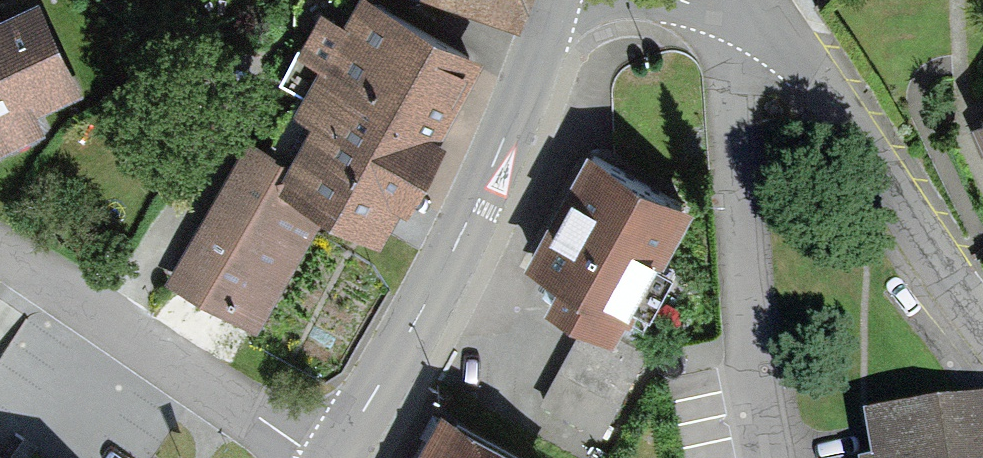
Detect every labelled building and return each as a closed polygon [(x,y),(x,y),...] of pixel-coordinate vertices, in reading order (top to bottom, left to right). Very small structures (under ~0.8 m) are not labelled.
[(40,0),(34,0),(0,16),(0,152),(47,130),(38,111),(84,89),(40,0)] [(298,112),(307,118),(286,155),(253,137),(177,275),(258,320),(323,202),(382,235),(483,53),(387,0),(361,0),(349,21),(323,7),(300,48),(326,62),(298,112)] [(507,0),(431,0),(498,25),(507,0)] [(694,204),(586,144),(523,258),(558,277),(547,296),(587,318),(632,343),(679,260),(667,253),(694,204)] [(632,343),(587,318),(543,397),(603,430),(647,351),(632,343)] [(440,401),(408,457),(541,457),(541,456),(440,401)] [(864,421),(871,457),(982,457),(982,401),(864,421)]
